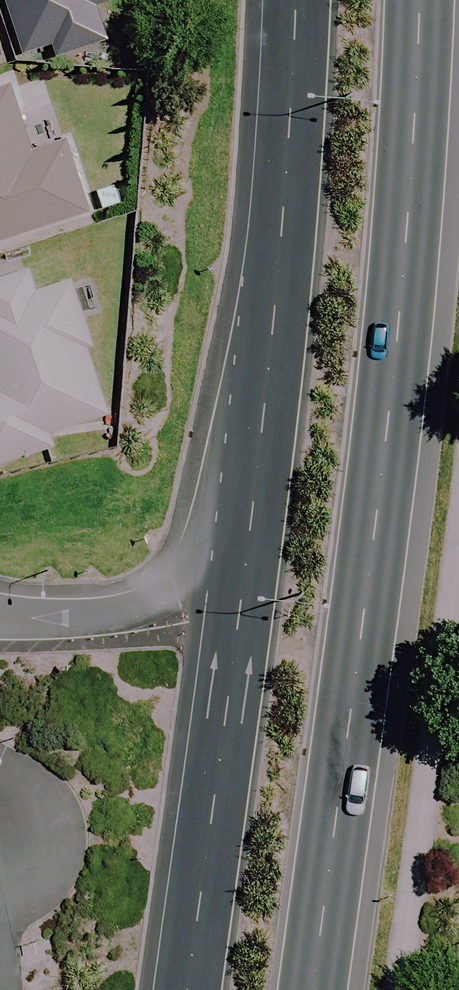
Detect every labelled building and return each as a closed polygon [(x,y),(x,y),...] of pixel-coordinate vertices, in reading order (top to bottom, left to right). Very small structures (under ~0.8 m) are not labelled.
[(84,323),(104,316),(91,276),(57,287),(35,294),(27,271),(0,279),(0,467),(55,450),(50,435),(107,417),(86,349),(92,347),(84,323)]
